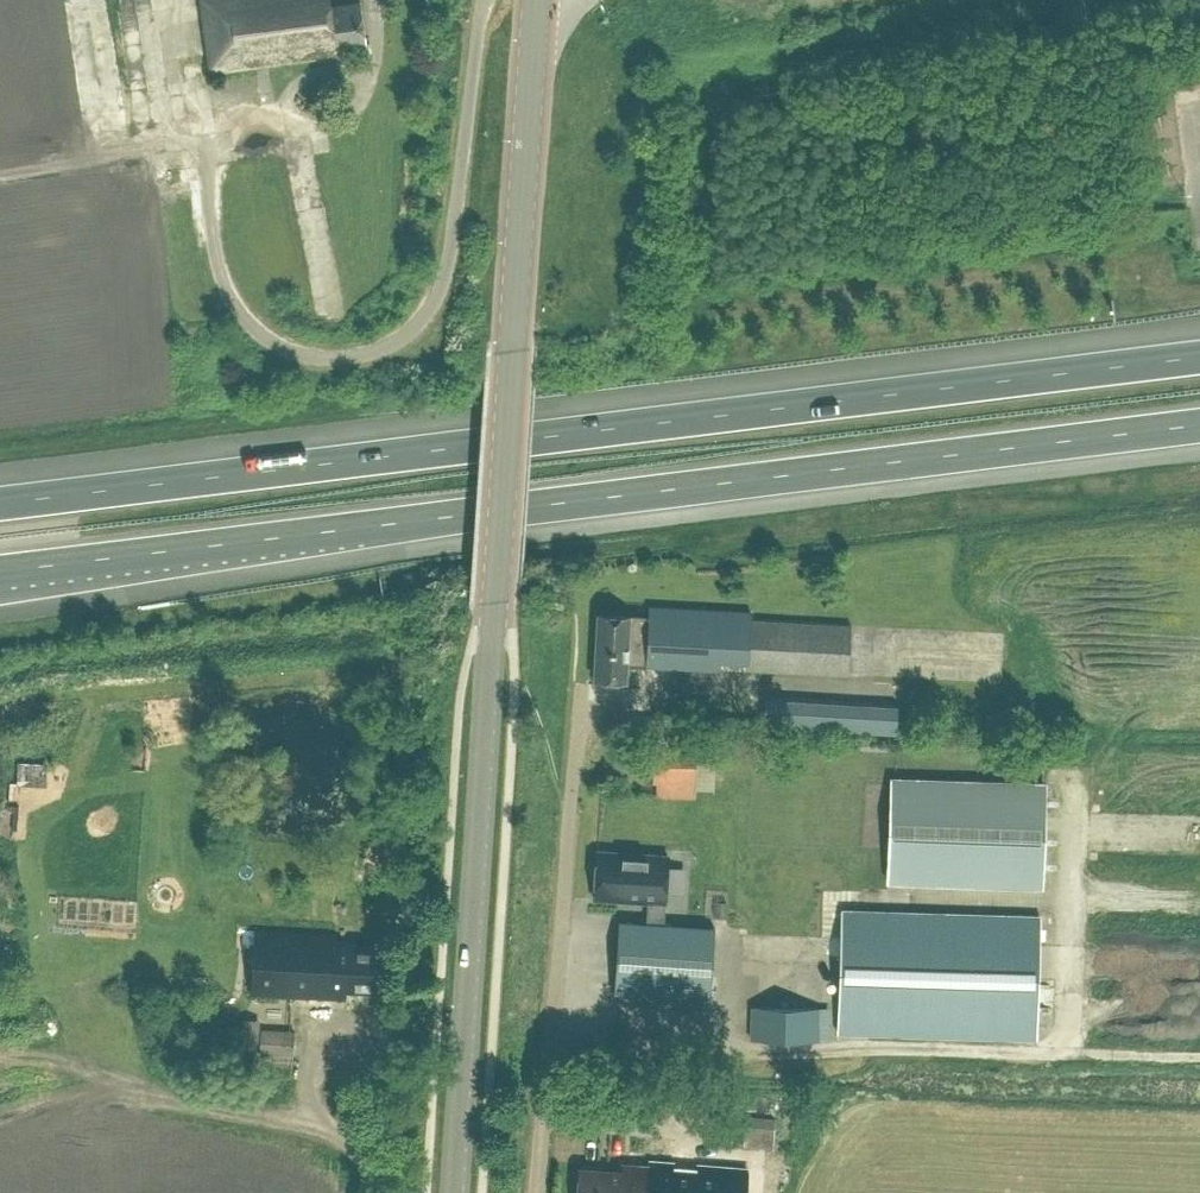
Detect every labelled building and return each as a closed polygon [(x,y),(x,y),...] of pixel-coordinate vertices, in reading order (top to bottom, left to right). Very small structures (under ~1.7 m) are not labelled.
[(367,46),(361,1),(331,5),(331,0),(203,0),(213,73),(338,56),(337,50),(367,46)] [(327,100),(339,99),(336,79),(324,81),(327,100)] [(847,674),(850,624),(750,619),(751,611),(648,605),(648,617),(597,614),(593,679),(626,681),(627,665),(719,670),(719,661),(746,662),(746,669),(847,674)] [(896,733),(897,705),(764,697),(762,726),(896,733)] [(651,780),(657,780),(656,793),(694,795),(694,782),(696,743),(653,741),(651,780)] [(890,775),(889,806),(887,881),(1040,886),(1044,780),(890,775)] [(668,855),(597,850),(593,898),(647,901),(646,923),(646,924),(663,925),(668,855)] [(841,908),(840,937),(837,1030),(1036,1036),(1040,914),(841,908)] [(646,924),(646,923),(618,921),(613,993),(710,1000),(714,927),(663,925),(646,924)] [(337,934),(254,929),(250,994),(347,999),(347,989),(369,991),(369,997),(372,1001),(380,1001),(383,998),(384,991),(385,991),(388,946),(357,944),(358,940),(337,939),(337,934)] [(817,1041),(817,1006),(750,1005),(750,1039),(817,1041)] [(745,1115),(743,1145),(773,1148),(775,1116),(745,1115)] [(579,1192),(744,1192),(745,1170),(648,1163),(648,1165),(622,1163),(622,1170),(580,1167),(579,1192)]
